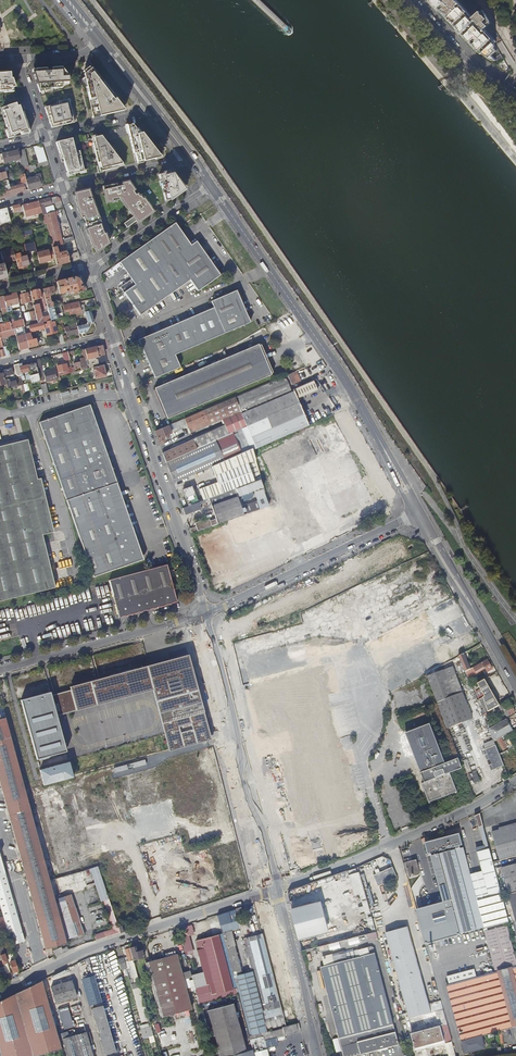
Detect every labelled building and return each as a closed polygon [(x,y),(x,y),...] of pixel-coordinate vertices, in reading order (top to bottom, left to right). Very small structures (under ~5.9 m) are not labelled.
[(441,13),(456,29),(458,31),(460,33),(469,43),(472,46),(473,46),(473,45),(455,26),(448,18),(449,17),(446,13),(441,10),(439,8),(440,7),(433,0),(431,0),(429,0),(441,13)] [(440,7),(439,8),(441,10),(446,13),(449,17),(448,18),(455,26),(473,45),(476,48),(479,50),(482,53),(489,58),(492,55),(497,51),(494,48),(496,46),(493,43),(495,41),(484,29),(487,26),(486,25),(490,21),(485,13),(483,15),(481,13),(479,11),(472,17),(471,19),(466,13),(467,12),(456,0),(433,0),(440,7)] [(104,114),(129,108),(96,66),(95,67),(89,71),(88,72),(89,75),(89,77),(87,79),(91,85),(94,96),(99,95),(104,114)] [(35,72),(32,72),(36,84),(39,84),(39,90),(62,88),(62,82),(68,82),(68,76),(65,77),(65,74),(66,74),(61,67),(35,69),(35,72)] [(12,90),(11,87),(15,87),(10,72),(6,72),(6,71),(0,71),(0,91),(12,90)] [(39,84),(36,84),(40,97),(69,87),(68,82),(62,82),(62,88),(39,90),(39,84)] [(71,96),(68,97),(73,120),(70,121),(70,123),(78,122),(71,96)] [(48,111),(45,112),(51,128),(70,123),(70,121),(73,120),(68,97),(57,100),(58,103),(47,107),(48,111)] [(57,100),(43,105),(45,112),(48,111),(47,107),(58,103),(57,100)] [(8,109),(3,110),(6,117),(4,118),(7,128),(6,128),(8,136),(9,136),(20,132),(21,134),(28,132),(19,105),(17,106),(16,102),(7,105),(8,109)] [(20,132),(9,136),(10,137),(17,136),(30,133),(23,112),(21,104),(19,105),(28,132),(21,134),(20,132)] [(135,125),(130,126),(139,163),(152,159),(166,157),(156,143),(149,133),(142,134),(139,129),(135,125)] [(121,166),(121,164),(126,163),(104,135),(100,136),(97,137),(98,142),(96,142),(102,165),(103,171),(121,167),(121,166)] [(74,138),(59,142),(64,159),(65,158),(71,174),(87,171),(86,169),(82,151),(78,152),(74,138)] [(4,163),(20,159),(21,167),(23,167),(28,165),(24,149),(18,150),(17,149),(1,153),(4,163)] [(168,170),(163,172),(163,174),(159,175),(161,180),(169,198),(170,200),(175,198),(185,193),(192,187),(185,180),(179,172),(171,175),(168,170)] [(11,194),(28,189),(27,185),(23,186),(23,184),(27,183),(26,179),(24,173),(20,174),(22,182),(19,182),(20,184),(10,187),(11,194)] [(28,189),(41,186),(40,182),(42,181),(40,175),(40,176),(37,176),(26,179),(27,183),(27,185),(28,189)] [(11,194),(10,187),(8,180),(4,181),(5,184),(4,184),(4,188),(0,189),(0,197),(11,194)] [(102,186),(106,202),(122,198),(125,202),(124,203),(133,217),(124,224),(125,226),(135,219),(136,221),(137,223),(142,219),(142,218),(147,215),(153,211),(149,206),(143,198),(142,199),(140,195),(138,196),(133,188),(128,181),(121,183),(122,185),(117,186),(114,187),(114,185),(111,186),(111,184),(102,186)] [(88,190),(74,193),(76,202),(77,202),(77,204),(81,213),(82,213),(85,223),(87,228),(86,229),(88,235),(93,248),(95,247),(96,252),(108,243),(99,216),(98,216),(88,190)] [(42,215),(46,214),(44,206),(51,203),(50,198),(40,201),(41,206),(40,206),(42,215)] [(26,217),(40,213),(41,216),(42,216),(42,215),(40,206),(39,201),(22,205),(26,217)] [(52,247),(56,246),(63,244),(55,211),(46,214),(42,215),(42,216),(45,224),(47,224),(52,247)] [(135,219),(125,226),(126,227),(136,221),(135,219)] [(128,256),(119,262),(131,279),(120,287),(123,290),(140,315),(190,280),(198,291),(221,275),(197,241),(191,245),(180,230),(175,223),(128,256)] [(22,238),(26,237),(26,235),(32,233),(31,229),(29,229),(20,232),(22,238)] [(26,253),(36,250),(36,247),(34,242),(24,245),(26,253)] [(40,266),(47,264),(44,248),(42,248),(42,246),(36,247),(36,250),(38,256),(37,256),(40,267),(40,266)] [(57,265),(69,261),(67,251),(59,253),(58,251),(57,251),(56,246),(52,247),(54,253),(56,263),(57,265)] [(3,264),(16,260),(15,255),(13,249),(0,252),(2,259),(3,264)] [(72,261),(78,259),(80,256),(79,251),(70,254),(72,261)] [(18,269),(27,266),(27,264),(29,263),(27,258),(25,259),(24,256),(20,257),(19,254),(15,255),(16,260),(18,269)] [(79,276),(75,277),(57,282),(62,304),(71,302),(69,297),(66,298),(64,292),(71,291),(70,290),(72,289),(73,294),(84,291),(80,280),(79,276)] [(80,280),(84,291),(87,290),(83,278),(79,276),(80,280)] [(48,308),(54,306),(60,305),(61,304),(59,296),(56,297),(57,302),(52,303),(51,302),(50,297),(48,297),(47,294),(49,294),(55,292),(54,286),(43,289),(48,308)] [(22,304),(30,302),(29,297),(30,296),(30,295),(28,295),(28,292),(26,293),(25,290),(21,291),(22,294),(19,294),(22,304)] [(34,300),(41,298),(39,290),(30,292),(33,302),(34,302),(34,300)] [(213,307),(138,340),(154,378),(180,367),(175,355),(250,322),(236,290),(211,301),(213,307)] [(8,315),(8,317),(10,322),(11,330),(14,329),(24,327),(25,327),(16,293),(11,294),(11,295),(4,297),(8,315)] [(68,316),(74,314),(86,311),(84,304),(80,305),(79,301),(63,306),(66,316),(68,316)] [(38,323),(43,322),(51,320),(50,315),(41,317),(38,304),(33,305),(35,310),(38,323)] [(51,320),(56,319),(54,306),(48,308),(50,315),(51,320)] [(46,335),(57,332),(54,322),(51,323),(51,320),(43,322),(44,328),(46,335)] [(11,330),(10,322),(3,324),(0,325),(0,333),(11,330)] [(30,332),(44,328),(43,322),(38,323),(34,324),(29,325),(29,326),(30,332)] [(67,336),(79,333),(78,329),(73,330),(72,328),(70,328),(69,326),(65,327),(66,329),(67,336)] [(28,347),(25,334),(25,333),(24,327),(14,329),(16,335),(16,338),(19,350),(28,347)] [(10,355),(6,339),(11,338),(11,336),(16,335),(14,329),(11,330),(0,333),(0,334),(2,342),(3,345),(3,347),(5,356),(10,355)] [(25,334),(28,347),(38,345),(36,338),(32,339),(30,333),(25,334)] [(258,344),(155,388),(167,419),(271,374),(258,344)] [(104,353),(103,351),(102,345),(96,347),(95,345),(93,345),(84,348),(89,368),(98,366),(98,364),(99,364),(97,359),(96,357),(102,355),(102,354),(104,353)] [(75,369),(81,367),(81,370),(89,368),(84,348),(80,349),(81,351),(79,352),(81,360),(80,360),(80,362),(73,363),(75,369)] [(98,366),(107,364),(104,355),(102,355),(96,357),(97,359),(99,364),(98,364),(98,366)] [(40,381),(43,380),(39,361),(39,359),(35,360),(35,363),(37,369),(38,373),(40,381)] [(21,373),(29,371),(27,365),(23,366),(22,363),(18,364),(21,373)] [(29,371),(37,369),(35,363),(27,365),(29,371)] [(311,365),(303,368),(305,372),(307,371),(310,378),(320,373),(316,363),(311,365)] [(68,370),(66,364),(57,366),(58,372),(67,370),(68,370)] [(105,376),(102,365),(92,368),(94,378),(105,376)] [(9,383),(8,380),(8,378),(7,376),(10,375),(10,376),(14,376),(12,368),(3,371),(3,373),(6,384),(7,389),(17,386),(15,381),(11,382),(9,383)] [(45,378),(56,375),(54,369),(44,372),(45,378)] [(287,375),(284,377),(234,398),(240,412),(251,408),(290,390),(288,386),(291,385),(291,386),(300,382),(296,372),(293,373),(287,375)] [(32,383),(40,381),(38,373),(30,375),(30,378),(32,383)] [(17,386),(23,385),(22,380),(21,375),(19,376),(20,380),(15,381),(17,386)] [(241,429),(250,450),(306,425),(302,415),(297,404),(295,399),(315,390),(312,381),(306,384),(291,390),(292,391),(251,409),(251,408),(240,412),(246,427),(241,429)] [(234,398),(184,420),(189,432),(221,419),(224,425),(162,453),(166,462),(232,433),(241,429),(246,427),(240,412),(234,398)] [(139,561),(85,406),(38,423),(93,577),(139,561)] [(167,426),(155,432),(159,444),(163,443),(163,440),(162,437),(170,433),(167,426)] [(273,476),(329,453),(318,427),(262,450),(273,476)] [(357,435),(360,442),(366,438),(362,432),(357,435)] [(232,433),(166,462),(173,483),(208,468),(241,454),(232,433)] [(26,439),(0,446),(0,601),(53,587),(40,534),(49,532),(26,439)] [(236,488),(239,496),(264,487),(261,479),(236,488)] [(193,485),(183,489),(189,504),(199,500),(193,485)] [(341,515),(362,506),(353,486),(332,495),(341,515)] [(228,521),(236,545),(290,527),(281,502),(270,506),(264,488),(255,491),(261,510),(228,521)] [(239,496),(212,504),(217,522),(249,514),(248,512),(246,507),(242,508),(239,496)] [(200,502),(183,506),(185,513),(202,509),(200,502)] [(317,524),(295,535),(299,543),(321,532),(317,524)] [(118,617),(175,602),(165,564),(108,580),(118,617)] [(390,599),(379,603),(383,613),(394,608),(390,599)] [(465,653),(459,657),(465,672),(470,670),(464,656),(466,655),(465,653)] [(69,687),(70,690),(75,710),(145,692),(151,690),(164,736),(168,752),(211,740),(204,717),(187,655),(148,666),(69,687)] [(492,670),(487,660),(473,668),(476,673),(484,668),(487,673),(492,670)] [(452,667),(444,671),(454,696),(462,718),(470,715),(452,667)] [(476,673),(473,668),(470,670),(465,672),(468,679),(483,671),(485,675),(487,673),(484,668),(476,673)] [(427,677),(437,703),(454,696),(444,671),(427,677)] [(477,684),(485,697),(492,693),(485,680),(477,684)] [(50,696),(55,716),(75,710),(70,690),(50,696)] [(157,738),(164,736),(151,690),(145,692),(157,738)] [(50,696),(49,692),(20,700),(36,760),(65,752),(55,716),(50,696)] [(485,697),(479,700),(486,714),(500,706),(492,693),(485,697)] [(454,696),(437,703),(445,725),(462,718),(454,696)] [(504,704),(500,706),(506,718),(515,713),(509,702),(504,705),(504,704)] [(66,943),(65,940),(54,900),(49,881),(4,718),(0,719),(0,784),(46,949),(66,943)] [(507,719),(488,730),(494,742),(513,731),(507,719)] [(451,774),(463,769),(459,759),(446,764),(430,724),(406,734),(425,783),(423,784),(430,803),(458,792),(451,774)] [(501,739),(498,741),(503,751),(507,749),(501,739)] [(499,754),(495,745),(485,749),(494,770),(504,765),(501,759),(499,754)] [(507,750),(499,754),(501,759),(510,754),(507,750)] [(511,757),(506,759),(510,766),(508,767),(509,769),(507,770),(510,775),(515,772),(515,768),(511,757)] [(143,765),(147,764),(146,758),(112,765),(114,777),(144,771),(143,765)] [(38,770),(43,786),(72,778),(68,762),(38,770)] [(476,771),(468,775),(472,784),(479,780),(476,771)] [(484,826),(480,814),(476,816),(476,817),(475,817),(476,819),(478,820),(480,827),(484,826)] [(500,860),(515,856),(515,825),(493,831),(500,860)] [(432,857),(461,849),(460,846),(463,846),(460,834),(425,844),(428,855),(429,855),(430,857),(432,857)] [(184,855),(183,855),(196,900),(209,896),(210,899),(255,884),(260,876),(250,837),(184,855)] [(461,849),(432,857),(450,926),(458,924),(460,935),(485,928),(485,929),(509,922),(502,896),(502,895),(493,862),(490,849),(477,852),(483,872),(471,875),(464,848),(461,849)] [(11,946),(23,942),(0,860),(0,909),(11,946)] [(416,861),(404,864),(407,878),(420,874),(416,861)] [(509,895),(515,893),(515,864),(502,868),(509,895)] [(95,941),(119,933),(117,928),(105,891),(97,867),(89,869),(100,901),(102,901),(112,929),(93,935),(95,941)] [(398,878),(392,867),(374,876),(379,887),(398,878)] [(344,873),(345,878),(360,874),(359,871),(358,869),(344,873)] [(82,872),(63,878),(67,893),(87,888),(82,872)] [(363,883),(360,874),(345,878),(348,885),(351,884),(353,890),(348,891),(351,903),(356,901),(357,904),(367,901),(363,883)] [(421,883),(414,885),(420,906),(427,904),(421,883)] [(65,940),(82,934),(69,895),(54,900),(65,940)] [(367,901),(357,904),(364,929),(374,926),(367,901)] [(292,910),(300,941),(330,933),(322,903),(292,910)] [(428,906),(416,909),(426,945),(437,942),(428,906)] [(237,918),(243,916),(240,907),(234,909),(237,918)] [(230,931),(239,929),(237,918),(234,909),(216,915),(219,926),(221,932),(221,934),(230,931)] [(188,951),(190,950),(186,936),(192,934),(190,926),(178,930),(184,955),(189,953),(188,951)] [(515,966),(515,959),(507,927),(485,933),(496,972),(515,966)] [(408,928),(386,934),(409,1019),(432,1013),(408,928)] [(284,1027),(297,1023),(274,930),(243,939),(252,973),(262,1012),(266,1011),(266,1010),(279,1007),(284,1027)] [(229,963),(237,960),(230,931),(221,934),(229,963)] [(438,937),(439,941),(460,936),(459,931),(438,937)] [(475,933),(476,941),(486,940),(485,932),(475,933)] [(198,1005),(237,995),(229,963),(221,934),(195,941),(197,950),(196,950),(198,957),(199,956),(207,985),(198,987),(193,988),(198,1005)] [(376,934),(367,936),(369,941),(375,940),(376,942),(378,941),(376,934)] [(132,960),(142,957),(141,951),(136,952),(134,947),(129,949),(131,957),(132,960)] [(376,954),(371,955),(370,949),(333,959),(335,964),(321,968),(344,1055),(360,1055),(373,1053),(399,1046),(376,954)] [(188,969),(193,967),(189,953),(184,955),(188,969)] [(158,1017),(189,1009),(175,956),(144,963),(158,1017)] [(12,973),(18,972),(13,957),(8,958),(12,973)] [(120,971),(126,969),(123,959),(117,960),(120,971)] [(248,1036),(284,1027),(279,1007),(266,1010),(266,1011),(262,1012),(252,973),(241,975),(237,960),(229,963),(237,995),(248,1036)] [(482,1036),(515,1027),(515,966),(496,972),(477,977),(450,985),(447,986),(462,1042),(482,1036)] [(450,985),(477,977),(475,969),(448,977),(450,985)] [(91,1005),(101,1002),(94,976),(83,979),(91,1005)] [(41,981),(28,988),(0,1001),(0,1053),(1,1055),(37,1055),(61,1049),(41,981)] [(55,1004),(76,998),(71,982),(50,988),(55,1004)] [(232,1004),(207,1011),(219,1055),(234,1055),(234,1054),(245,1051),(232,1004)] [(94,1016),(104,1013),(102,1006),(92,1009),(94,1016)] [(67,1007),(58,1010),(64,1029),(73,1026),(67,1007)] [(446,1018),(444,1011),(435,1013),(438,1020),(446,1018)] [(105,1055),(115,1052),(104,1013),(94,1016),(105,1055)] [(264,1042),(283,1036),(283,1035),(299,1030),(297,1023),(284,1027),(248,1036),(251,1049),(253,1055),(267,1055),(264,1042)] [(448,1025),(412,1035),(415,1049),(445,1042),(446,1044),(452,1042),(448,1025)] [(144,1037),(152,1034),(150,1027),(142,1029),(144,1037)] [(85,1032),(72,1036),(71,1033),(67,1034),(67,1032),(58,1035),(61,1045),(63,1044),(67,1055),(92,1055),(88,1044),(86,1034),(85,1032)] [(482,1036),(462,1042),(465,1054),(485,1049),(482,1036)]
